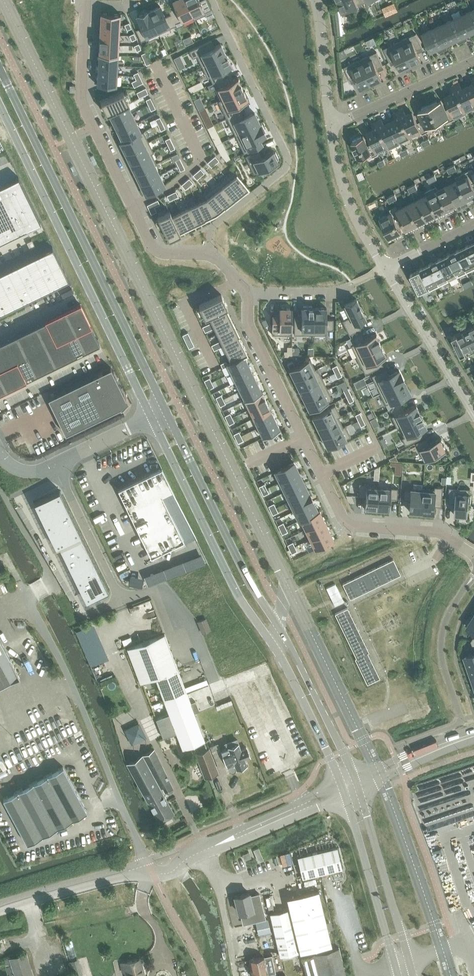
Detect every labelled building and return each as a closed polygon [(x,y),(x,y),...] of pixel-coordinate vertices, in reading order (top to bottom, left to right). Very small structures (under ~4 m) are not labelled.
[(168,8),(170,12),(176,24),(177,26),(184,23),(182,19),(192,14),(186,0),(172,0),(174,5),(168,8)] [(192,14),(194,18),(206,13),(205,11),(211,8),(208,0),(186,0),(192,14)] [(364,3),(362,0),(337,0),(343,12),(349,9),(350,12),(359,7),(358,5),(364,3)] [(159,5),(148,10),(157,30),(158,32),(176,24),(170,12),(164,15),(159,4),(159,5)] [(141,25),(134,28),(140,40),(158,32),(157,30),(148,10),(137,15),(136,15),(141,25)] [(472,10),(463,15),(471,32),(473,31),(473,14),(472,10)] [(100,11),(99,22),(118,23),(119,12),(100,11)] [(464,35),(471,32),(463,15),(453,19),(461,37),(463,41),(466,40),(464,35)] [(459,43),(463,41),(461,37),(453,19),(443,24),(451,41),(457,38),(459,43)] [(99,22),(98,32),(118,33),(118,23),(99,22)] [(445,44),(451,41),(443,24),(433,28),(441,46),(443,50),(447,49),(445,44)] [(440,52),(443,50),(441,46),(433,28),(423,33),(431,51),(438,47),(440,52)] [(98,36),(98,43),(106,43),(117,43),(118,33),(98,32),(98,36)] [(416,34),(400,41),(401,42),(411,65),(421,60),(417,50),(423,47),(416,34)] [(191,35),(183,39),(186,46),(194,42),(191,35)] [(211,39),(189,50),(193,57),(197,55),(202,65),(226,53),(221,42),(214,45),(211,39)] [(401,70),(411,65),(401,42),(400,41),(384,49),(390,62),(396,59),(401,70)] [(98,49),(97,53),(116,54),(117,43),(106,43),(98,43),(98,49)] [(377,52),(360,59),(361,60),(371,83),(382,79),(377,68),(383,65),(377,52)] [(97,53),(97,63),(116,64),(116,54),(97,53)] [(226,53),(202,65),(207,76),(210,75),(212,81),(214,80),(224,75),(221,69),(232,64),(226,53)] [(179,55),(174,57),(176,63),(182,60),(179,55)] [(360,59),(344,67),(350,80),(356,78),(361,88),(371,83),(361,60),(360,59)] [(97,63),(96,73),(115,74),(116,64),(97,63)] [(96,73),(95,84),(115,85),(115,74),(96,73)] [(224,75),(214,80),(217,86),(215,87),(220,98),(222,97),(231,93),(243,87),(240,82),(237,76),(231,79),(228,73),(224,75)] [(455,87),(461,100),(465,109),(466,109),(473,105),(473,99),(472,95),(469,87),(463,90),(460,84),(455,87)] [(220,98),(218,99),(227,117),(241,110),(238,104),(248,99),(247,97),(249,96),(245,89),(244,89),(243,87),(231,93),(222,97),(220,98)] [(451,108),(449,109),(453,120),(468,113),(466,109),(465,109),(461,100),(455,87),(450,89),(453,95),(446,98),(450,105),(451,108)] [(122,89),(99,100),(105,112),(128,101),(122,89)] [(438,102),(430,105),(430,106),(431,107),(438,123),(439,126),(453,120),(449,109),(446,111),(442,102),(442,101),(438,103),(438,102)] [(126,102),(107,111),(111,121),(131,112),(126,102)] [(423,121),(421,122),(425,132),(439,126),(438,123),(431,107),(430,106),(430,105),(422,109),(423,110),(419,112),(423,121)] [(241,110),(227,117),(235,134),(259,122),(254,111),(244,116),(241,110)] [(404,110),(399,113),(402,118),(405,125),(409,135),(420,130),(422,134),(425,132),(421,122),(418,124),(417,120),(413,113),(407,116),(404,110)] [(131,112),(111,121),(116,130),(135,121),(131,112)] [(397,120),(391,123),(394,130),(399,140),(409,135),(405,125),(402,118),(399,113),(394,115),(397,120)] [(382,120),(377,123),(380,128),(383,135),(388,145),(387,145),(389,149),(401,144),(399,140),(394,130),(391,123),(385,126),(382,120)] [(135,121),(116,130),(121,140),(138,132),(140,131),(135,121)] [(259,122),(235,134),(244,151),(262,143),(258,136),(265,133),(264,131),(265,131),(261,122),(260,123),(259,122)] [(374,144),(371,145),(376,155),(379,154),(377,150),(387,145),(388,145),(383,135),(380,128),(377,123),(373,125),(375,130),(369,133),(372,140),(374,144)] [(121,140),(118,141),(123,151),(143,142),(147,140),(142,130),(140,131),(138,132),(121,140)] [(373,157),(376,155),(371,145),(368,146),(364,138),(364,137),(362,138),(362,137),(353,141),(354,142),(352,142),(352,143),(355,148),(356,151),(355,151),(358,158),(359,157),(359,158),(371,153),(373,157)] [(143,142),(123,151),(128,162),(148,152),(150,151),(152,150),(147,140),(143,142)] [(123,151),(118,141),(118,142),(143,193),(144,193),(138,182),(133,172),(128,162),(123,151)] [(259,147),(245,154),(254,173),(258,171),(264,168),(265,169),(273,166),(272,164),(278,161),(277,158),(278,158),(275,150),(273,151),(272,149),(272,148),(262,154),(259,147)] [(148,152),(128,162),(133,172),(153,163),(155,162),(150,151),(148,152)] [(153,163),(133,172),(138,182),(158,173),(153,163)] [(473,183),(473,178),(470,170),(457,177),(459,181),(467,198),(470,204),(473,202),(473,200),(472,196),(473,195),(473,185),(473,183)] [(235,172),(227,179),(239,193),(247,187),(235,172)] [(158,173),(138,182),(144,193),(163,184),(158,173)] [(0,186),(0,242),(40,222),(18,177),(0,186)] [(457,181),(449,185),(457,203),(463,201),(465,206),(470,204),(467,198),(459,181),(457,177),(455,177),(457,181)] [(227,179),(219,185),(231,199),(239,193),(227,179)] [(219,185),(212,191),(224,205),(231,199),(219,185)] [(452,206),(457,203),(449,185),(438,190),(447,208),(450,214),(455,211),(452,206)] [(231,199),(224,205),(224,206),(247,188),(247,187),(239,193),(231,199)] [(436,187),(427,191),(429,195),(437,213),(440,219),(445,216),(442,211),(447,208),(438,190),(436,187)] [(212,191),(204,197),(214,213),(224,205),(212,191)] [(427,196),(419,200),(428,218),(430,223),(436,221),(433,215),(437,213),(429,195),(427,191),(426,192),(427,196)] [(204,197),(195,201),(204,218),(214,213),(204,197)] [(423,220),(428,218),(419,200),(409,205),(417,223),(420,228),(425,226),(423,220)] [(195,201),(187,205),(195,222),(204,218),(195,201)] [(187,205),(178,209),(186,226),(195,222),(187,205)] [(412,225),(417,223),(409,205),(399,210),(398,210),(402,218),(407,228),(410,233),(415,231),(412,225)] [(397,220),(402,218),(398,210),(399,210),(397,206),(391,209),(393,213),(382,218),(386,226),(384,227),(388,237),(391,236),(397,233),(399,238),(405,236),(402,230),(397,220)] [(178,209),(169,213),(177,230),(186,226),(178,209)] [(168,210),(155,215),(166,238),(178,232),(178,231),(177,230),(169,213),(168,210)] [(186,226),(177,230),(178,231),(204,219),(204,218),(195,222),(186,226)] [(468,244),(466,245),(473,262),(473,241),(468,244)] [(473,269),(473,262),(466,245),(459,249),(457,250),(461,259),(465,268),(467,272),(473,269)] [(458,276),(467,272),(465,268),(461,259),(457,250),(450,253),(447,254),(456,272),(458,276)] [(449,281),(458,276),(456,272),(447,254),(441,258),(438,259),(443,268),(447,277),(449,281)] [(440,286),(449,281),(447,277),(443,268),(438,259),(431,262),(429,263),(437,281),(440,286)] [(430,290),(440,286),(437,281),(429,263),(422,267),(420,268),(424,277),(428,286),(430,290)] [(421,295),(430,290),(428,286),(424,277),(420,268),(410,273),(419,290),(421,295)] [(221,294),(199,305),(205,318),(209,316),(226,308),(227,307),(221,294)] [(350,316),(342,320),(349,334),(361,329),(358,322),(366,318),(363,312),(359,305),(356,298),(344,304),(350,316)] [(87,318),(88,318),(80,302),(66,309),(76,330),(90,323),(87,318)] [(273,314),(272,314),(272,334),(273,334),(279,334),(280,334),(291,334),(292,334),(292,307),(291,307),(280,307),(279,307),(279,314),(273,314)] [(301,314),(294,314),(294,334),(301,334),(314,334),(314,307),(301,307),(301,314)] [(326,307),(314,307),(314,334),(326,334),(326,329),(333,329),(333,319),(326,319),(326,307)] [(211,322),(207,324),(209,329),(214,327),(213,324),(230,316),(226,308),(209,316),(211,322)] [(56,314),(66,335),(76,330),(66,309),(56,314)] [(46,319),(56,339),(66,335),(56,314),(46,319)] [(230,316),(213,324),(214,327),(217,334),(234,325),(230,316)] [(45,319),(45,320),(36,324),(46,344),(56,339),(46,319),(45,319)] [(86,350),(99,343),(90,323),(76,330),(86,350)] [(46,344),(36,324),(26,329),(36,349),(46,344)] [(220,340),(216,342),(218,348),(223,346),(222,343),(239,335),(234,325),(217,334),(220,340)] [(458,333),(453,335),(461,354),(466,351),(468,355),(473,352),(473,325),(470,327),(458,333)] [(36,349),(26,329),(16,334),(26,354),(36,349)] [(86,350),(76,330),(66,335),(76,355),(86,350)] [(355,343),(351,345),(351,346),(356,356),(369,350),(381,345),(378,339),(376,334),(376,333),(365,338),(362,332),(352,337),(355,343)] [(6,339),(16,359),(26,354),(16,334),(6,339)] [(76,355),(66,335),(56,339),(66,360),(76,355)] [(239,335),(222,343),(223,346),(226,352),(243,343),(239,335)] [(6,339),(0,342),(0,351),(6,364),(16,359),(6,339)] [(66,360),(56,339),(46,344),(56,364),(66,360)] [(243,343),(226,352),(230,361),(231,361),(244,355),(248,353),(243,343)] [(56,364),(46,344),(36,349),(46,369),(56,364)] [(369,350),(356,356),(362,367),(362,368),(365,374),(383,365),(380,359),(387,355),(386,355),(383,350),(381,345),(369,350)] [(26,354),(36,374),(46,369),(36,349),(26,354)] [(36,374),(26,354),(16,359),(26,379),(36,374)] [(230,361),(227,362),(228,365),(231,372),(248,364),(244,355),(231,361),(230,361)] [(293,361),(287,364),(289,368),(288,369),(289,370),(289,369),(294,379),(315,369),(310,359),(310,358),(295,366),(293,361)] [(6,364),(16,384),(27,379),(26,379),(16,359),(6,364)] [(6,389),(16,384),(6,364),(0,367),(0,376),(6,389)] [(248,364),(231,372),(236,381),(253,373),(248,364)] [(112,370),(111,367),(80,382),(48,398),(65,434),(97,418),(101,416),(107,414),(112,411),(117,409),(122,406),(122,405),(123,405),(126,400),(125,399),(124,399),(125,397),(123,391),(120,385),(119,383),(116,377),(115,375),(112,370)] [(315,369),(294,379),(299,390),(320,379),(322,378),(317,368),(315,369)] [(385,369),(371,375),(375,382),(380,393),(392,387),(404,381),(399,371),(399,370),(389,375),(385,369)] [(253,373),(236,381),(240,390),(257,382),(253,373)] [(363,377),(353,382),(356,388),(366,383),(363,377)] [(320,379),(299,390),(304,400),(325,390),(327,389),(322,378),(320,379)] [(392,387),(380,393),(385,404),(390,402),(392,408),(402,403),(399,397),(410,392),(404,381),(392,387)] [(257,382),(240,390),(245,399),(262,391),(257,382)] [(325,390),(304,400),(309,410),(308,410),(309,411),(333,399),(332,398),(327,389),(325,390)] [(245,399),(244,400),(245,400),(249,408),(258,404),(266,400),(264,396),(262,392),(263,391),(262,391),(245,399)] [(258,404),(249,408),(253,418),(271,409),(268,404),(266,400),(258,404)] [(392,408),(390,409),(393,415),(391,416),(397,428),(399,427),(399,426),(421,416),(420,414),(417,409),(415,404),(405,409),(402,403),(392,408)] [(333,406),(312,416),(317,427),(338,416),(339,417),(341,416),(335,405),(333,406)] [(271,409),(253,418),(258,427),(275,418),(271,409)] [(338,416),(317,427),(322,437),(343,427),(343,426),(339,417),(338,416)] [(421,416),(399,426),(399,427),(397,428),(402,438),(402,439),(405,445),(423,436),(420,430),(426,427),(424,423),(422,417),(421,416)] [(375,417),(370,419),(373,427),(379,424),(375,417)] [(275,418),(258,427),(263,436),(262,436),(262,437),(281,428),(280,427),(280,428),(275,418)] [(343,427),(322,437),(327,448),(348,438),(351,436),(345,425),(343,426),(343,427)] [(427,437),(416,442),(419,449),(424,460),(425,461),(433,457),(434,459),(441,455),(440,453),(447,450),(447,449),(447,450),(442,439),(441,438),(431,443),(427,437)] [(294,462),(275,471),(280,481),(299,472),(294,462)] [(391,462),(391,465),(396,466),(395,474),(401,474),(402,462),(391,462)] [(194,535),(161,467),(146,474),(118,488),(138,529),(151,556),(194,535)] [(299,472),(280,481),(285,491),(304,482),(299,472)] [(304,482),(285,491),(289,501),(299,496),(308,491),(304,482)] [(359,483),(358,496),(365,496),(364,508),(365,508),(377,509),(378,486),(379,487),(379,484),(359,483)] [(378,486),(377,509),(388,509),(388,510),(389,510),(390,498),(397,499),(398,488),(391,487),(390,487),(379,487),(378,486)] [(423,490),(421,512),(434,513),(435,506),(442,506),(443,486),(435,486),(435,488),(423,487),(423,490)] [(449,487),(448,502),(455,503),(455,515),(455,514),(457,514),(467,515),(467,516),(468,516),(469,503),(471,503),(471,495),(470,495),(470,488),(449,487)] [(404,488),(403,499),(410,500),(409,511),(421,512),(423,490),(411,489),(404,488)] [(59,489),(34,502),(56,547),(59,546),(82,535),(59,489)] [(299,496),(289,501),(294,511),(303,506),(313,501),(308,491),(299,496)] [(303,506),(294,511),(299,521),(301,520),(318,511),(317,510),(313,501),(303,506)] [(318,511),(301,520),(305,528),(324,519),(319,510),(317,510),(318,511)] [(324,519),(305,528),(310,539),(329,529),(324,519)] [(329,529),(310,539),(315,549),(334,540),(329,529)] [(82,535),(59,546),(65,557),(87,546),(82,535)] [(87,546),(65,557),(70,568),(92,557),(87,546)] [(92,557),(70,568),(76,579),(98,568),(92,557)] [(98,568),(76,579),(86,600),(108,589),(98,568)] [(202,633),(211,630),(206,617),(197,621),(202,633)] [(199,711),(195,702),(191,703),(165,634),(128,648),(141,683),(156,677),(170,714),(157,719),(164,738),(175,734),(175,735),(177,734),(183,750),(205,741),(194,713),(199,711)] [(16,678),(18,673),(10,659),(0,640),(0,687),(16,678)] [(468,666),(473,664),(473,652),(465,656),(468,666)] [(247,748),(242,750),(238,741),(228,744),(228,746),(226,747),(226,748),(222,750),(225,758),(228,768),(229,772),(231,771),(234,773),(235,772),(237,769),(247,765),(245,759),(250,757),(247,748)] [(218,743),(210,746),(214,757),(222,754),(218,743)] [(218,773),(209,749),(196,754),(205,778),(218,773)] [(173,787),(171,783),(171,782),(155,750),(144,757),(143,756),(127,765),(158,822),(174,813),(161,788),(162,787),(163,788),(165,791),(169,792),(172,790),(173,787)] [(15,821),(27,843),(42,835),(57,827),(72,819),(87,811),(75,789),(63,767),(48,774),(33,782),(18,790),(3,799),(15,821)] [(337,847),(298,857),(302,877),(342,867),(337,847)] [(258,848),(254,850),(259,862),(263,860),(258,848)] [(249,852),(243,854),(245,860),(251,858),(249,852)] [(342,872),(334,874),(335,881),(344,879),(342,872)] [(301,953),(332,945),(318,891),(288,898),(301,953)] [(255,922),(266,919),(263,906),(253,908),(249,893),(236,896),(240,913),(248,911),(249,916),(254,915),(255,922)] [(281,957),(298,953),(289,910),(271,914),(281,957)] [(259,935),(271,932),(268,919),(256,922),(259,935)] [(67,947),(70,957),(76,955),(73,945),(67,947)] [(339,948),(314,955),(303,957),(307,975),(347,975),(339,948)] [(27,952),(10,958),(9,956),(3,958),(9,975),(34,975),(27,952)] [(276,973),(273,955),(265,957),(250,960),(252,970),(251,972),(251,974),(253,975),(262,975),(269,975),(276,973)] [(70,962),(74,975),(90,975),(85,958),(70,962)] [(140,959),(122,963),(124,972),(128,971),(129,975),(144,975),(140,959)]
